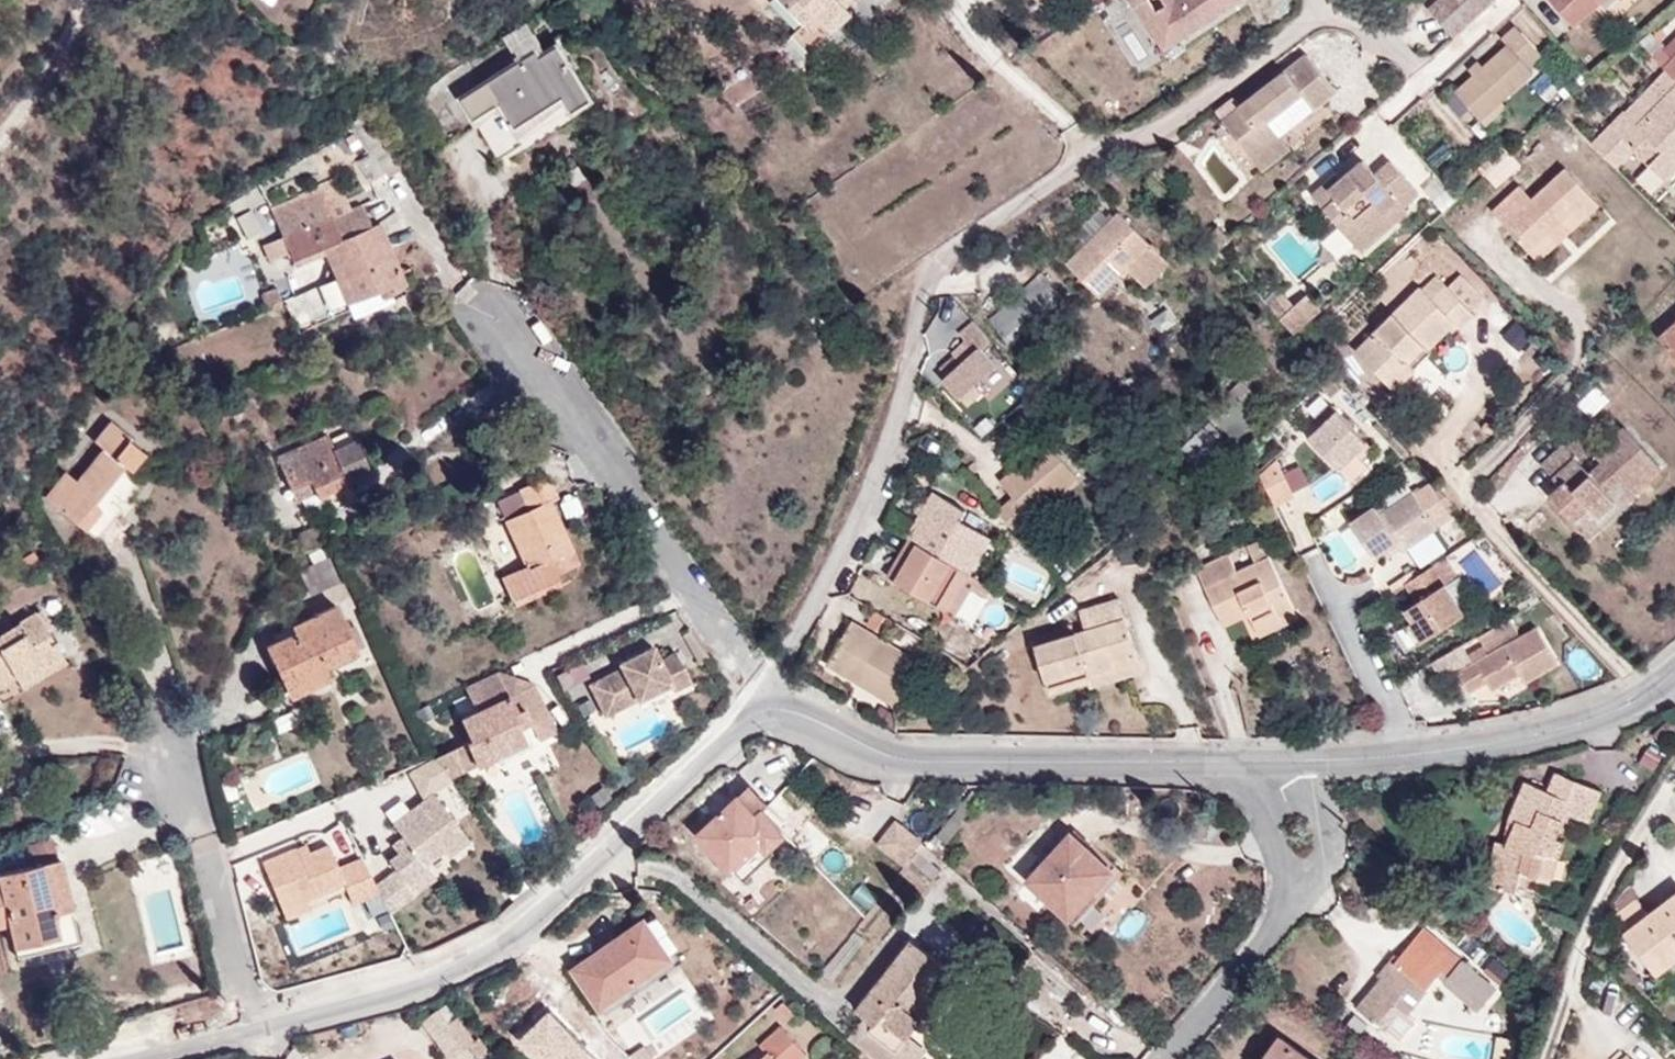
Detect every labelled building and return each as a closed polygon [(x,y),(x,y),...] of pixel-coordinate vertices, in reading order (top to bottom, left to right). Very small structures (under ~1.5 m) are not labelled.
[(807,26),(818,15),(833,31),(836,33),(856,15),(848,6),(855,0),(783,0),(807,26)] [(1163,41),(1179,31),(1185,41),(1246,0),(1135,0),(1163,41)] [(1454,37),(1458,33),(1494,0),(1439,0),(1429,9),(1454,37)] [(1575,25),(1604,0),(1551,0),(1575,25)] [(818,15),(807,26),(797,36),(813,52),(833,31),(818,15)] [(542,58),(548,55),(528,23),(506,36),(523,62),(538,52),(542,58)] [(1459,93),(1483,120),(1504,101),(1534,74),(1530,69),(1542,55),(1516,26),(1502,39),(1509,47),(1487,68),(1475,79),(1459,93)] [(1163,41),(1169,51),(1185,41),(1179,31),(1163,41)] [(1662,46),(1646,31),(1635,41),(1652,57),(1661,48),(1662,46)] [(559,48),(548,55),(542,58),(538,52),(523,62),(464,99),(479,122),(503,109),(520,134),(565,105),(571,113),(593,100),(559,48)] [(1661,48),(1652,57),(1663,68),(1671,59),(1661,48)] [(1663,68),(1667,72),(1674,79),(1674,55),(1671,59),(1663,68)] [(1218,113),(1252,156),(1280,135),(1335,91),(1307,56),(1242,107),(1235,99),(1218,113)] [(1468,71),(1475,79),(1487,68),(1479,60),(1468,71)] [(1627,114),(1636,124),(1674,84),(1674,79),(1667,72),(1627,114)] [(1591,144),(1616,169),(1635,151),(1648,137),(1663,153),(1649,165),(1667,182),(1674,174),(1674,163),(1673,161),(1674,160),(1674,84),(1636,124),(1627,114),(1625,111),(1591,144)] [(1504,101),(1483,120),(1489,126),(1510,108),(1504,101)] [(1280,135),(1252,156),(1263,170),(1290,149),(1280,135)] [(1648,137),(1635,151),(1649,165),(1663,153),(1648,137)] [(1486,176),(1497,188),(1521,166),(1510,154),(1486,176)] [(1337,198),(1326,208),(1353,238),(1397,199),(1406,207),(1420,194),(1391,162),(1376,175),(1361,160),(1341,180),(1330,190),(1337,198)] [(1494,213),(1530,250),(1567,215),(1576,227),(1600,205),(1566,170),(1533,200),(1522,187),(1494,213)] [(1314,195),(1326,208),(1337,198),(1330,190),(1341,180),(1335,173),(1314,195)] [(266,191),(238,197),(246,234),(274,228),(266,191)] [(300,199),(274,210),(296,259),(322,249),(347,305),(378,291),(381,298),(391,293),(390,290),(403,283),(377,225),(369,229),(359,206),(312,227),(300,199)] [(1397,199),(1353,238),(1362,247),(1406,207),(1397,199)] [(1127,267),(1151,244),(1119,212),(1070,261),(1101,294),(1127,267)] [(1567,215),(1530,250),(1540,260),(1576,227),(1567,215)] [(1171,264),(1151,244),(1127,267),(1148,287),(1171,264)] [(993,316),(1013,340),(1061,298),(1040,274),(993,316)] [(1461,276),(1448,288),(1470,311),(1483,298),(1461,276)] [(1377,347),(1365,361),(1395,391),(1416,370),(1415,369),(1409,363),(1426,347),(1428,348),(1454,322),(1462,329),(1476,315),(1470,311),(1448,288),(1437,277),(1423,289),(1420,286),(1369,338),(1377,347)] [(378,291),(347,305),(353,317),(394,300),(391,293),(381,298),(378,291)] [(1308,293),(1279,318),(1294,333),(1322,309),(1308,293)] [(990,340),(974,323),(960,335),(967,344),(952,357),(955,360),(960,366),(948,377),(944,380),(961,398),(996,367),(981,348),(990,340)] [(1674,355),(1674,325),(1660,338),(1674,355)] [(1355,351),(1365,361),(1377,347),(1369,338),(1355,351)] [(1409,363),(1415,369),(1431,353),(1428,348),(1426,347),(1409,363)] [(960,366),(955,360),(943,370),(948,377),(960,366)] [(1209,414),(1235,440),(1268,408),(1243,381),(1209,414)] [(1313,438),(1342,467),(1367,444),(1338,413),(1313,438)] [(47,497),(88,528),(102,509),(95,503),(126,464),(133,470),(146,455),(127,439),(129,436),(113,422),(97,442),(105,448),(78,482),(66,472),(47,497)] [(1211,423),(1204,430),(1193,441),(1185,448),(1202,465),(1227,440),(1211,423)] [(1588,535),(1632,496),(1624,486),(1653,460),(1625,430),(1596,455),(1580,437),(1568,448),(1565,444),(1542,465),(1562,486),(1551,496),(1588,535)] [(280,459),(298,501),(369,469),(356,438),(332,449),(327,437),(280,459)] [(1014,497),(998,510),(1016,531),(1034,516),(1059,494),(1077,479),(1046,443),(1021,465),(1011,474),(1002,481),(1014,497)] [(1527,454),(1520,447),(1501,468),(1509,474),(1527,454)] [(102,509),(88,528),(100,537),(128,503),(119,496),(150,459),(146,455),(133,470),(126,464),(95,503),(102,509)] [(1277,459),(1260,475),(1274,505),(1295,495),(1277,459)] [(1006,467),(1011,474),(1021,465),(1015,460),(1006,467)] [(1632,496),(1661,469),(1653,460),(1624,486),(1632,496)] [(528,509),(506,519),(527,564),(516,570),(527,592),(560,578),(557,573),(551,559),(559,555),(571,549),(549,500),(555,497),(548,481),(521,492),(528,509)] [(1381,555),(1386,554),(1400,544),(1404,549),(1405,551),(1437,529),(1431,517),(1444,508),(1429,487),(1416,497),(1414,493),(1380,516),(1375,507),(1352,523),(1372,551),(1375,553),(1381,555)] [(498,501),(506,519),(528,509),(521,492),(498,501)] [(935,493),(909,539),(961,570),(970,575),(991,540),(961,521),(966,512),(935,493)] [(296,538),(304,555),(323,548),(315,529),(296,538)] [(961,570),(909,539),(888,576),(940,606),(961,570)] [(1252,615),(1257,628),(1296,610),(1262,540),(1249,547),(1258,564),(1239,574),(1230,556),(1198,572),(1226,627),(1252,615)] [(1400,544),(1386,554),(1389,559),(1404,549),(1400,544)] [(1127,563),(1142,561),(1141,547),(1126,548),(1127,563)] [(551,559),(557,573),(566,569),(559,555),(551,559)] [(1459,577),(1446,558),(1407,583),(1418,603),(1408,610),(1414,621),(1407,625),(1405,626),(1417,646),(1466,614),(1448,584),(1459,577)] [(294,576),(304,594),(335,577),(328,560),(294,576)] [(949,612),(970,575),(961,570),(940,606),(949,612)] [(1037,647),(1048,680),(1088,669),(1090,677),(1139,662),(1119,598),(1080,610),(1086,631),(1037,647)] [(267,647),(284,681),(324,663),(358,648),(336,604),(293,624),(297,632),(267,647)] [(1296,610),(1257,628),(1262,639),(1300,620),(1296,610)] [(1400,615),(1407,625),(1414,621),(1408,610),(1400,615)] [(13,670),(17,677),(61,649),(36,611),(19,622),(14,614),(0,623),(0,679),(13,670)] [(829,665),(896,705),(920,664),(852,624),(829,665)] [(1460,674),(1470,693),(1488,682),(1493,691),(1522,676),(1526,683),(1558,666),(1538,630),(1460,674)] [(622,667),(592,682),(607,715),(674,682),(676,689),(693,681),(678,650),(663,658),(656,644),(620,662),(622,667)] [(1471,661),(1462,646),(1432,663),(1440,678),(1471,661)] [(68,661),(61,649),(17,677),(23,688),(68,661)] [(1090,677),(1092,682),(1095,687),(1142,673),(1139,662),(1090,677)] [(324,663),(284,681),(291,695),(330,677),(324,663)] [(1052,694),(1092,682),(1090,677),(1088,669),(1048,680),(1052,694)] [(0,679),(0,681),(4,685),(17,677),(13,670),(0,679)] [(465,742),(477,767),(527,743),(519,728),(531,722),(524,707),(516,712),(509,696),(461,720),(471,739),(465,742)] [(465,742),(434,757),(434,758),(450,779),(477,767),(465,742)] [(1543,854),(1558,859),(1565,841),(1556,837),(1567,812),(1588,821),(1602,789),(1558,771),(1549,791),(1527,781),(1510,821),(1517,822),(1508,843),(1504,842),(1498,841),(1487,886),(1517,893),(1522,870),(1541,875),(1543,854)] [(752,784),(739,796),(757,815),(763,810),(764,811),(772,805),(752,784)] [(380,894),(390,915),(436,879),(426,866),(445,851),(464,835),(433,793),(394,823),(402,835),(409,845),(398,853),(389,861),(395,870),(375,885),(380,894)] [(757,815),(739,796),(698,834),(734,871),(735,870),(762,844),(769,851),(787,835),(764,811),(763,810),(757,815)] [(1517,822),(1510,821),(1504,842),(1508,843),(1517,822)] [(903,862),(920,842),(895,822),(878,843),(903,862)] [(1115,871),(1071,832),(1028,880),(1071,920),(1115,871)] [(391,845),(398,853),(409,845),(402,835),(391,845)] [(464,835),(445,851),(450,857),(470,841),(464,835)] [(26,847),(31,866),(32,865),(59,859),(52,842),(26,847)] [(299,857),(311,852),(307,843),(295,849),(299,857)] [(762,844),(735,870),(745,881),(773,856),(769,851),(762,844)] [(375,885),(361,855),(339,865),(329,845),(311,852),(299,857),(295,849),(265,863),(284,909),(306,900),(345,885),(354,904),(380,894),(375,885)] [(1554,879),(1558,859),(1543,854),(1541,875),(1554,879)] [(13,947),(59,935),(54,912),(71,908),(59,859),(32,865),(31,866),(0,873),(0,926),(8,924),(13,947)] [(1648,914),(1637,898),(1615,915),(1658,973),(1674,961),(1674,893),(1648,914)] [(310,910),(306,900),(284,909),(288,918),(310,910)] [(59,935),(13,947),(16,957),(80,942),(71,908),(54,912),(59,935)] [(674,958),(647,918),(575,968),(602,1007),(674,958)] [(1382,978),(1357,1007),(1386,1031),(1403,1011),(1407,1015),(1439,976),(1480,1011),(1497,990),(1437,940),(1423,929),(1410,945),(1400,958),(1390,971),(1396,977),(1390,984),(1382,978)] [(912,942),(857,1009),(865,1015),(848,1037),(878,1058),(893,1058),(959,974),(912,942)] [(1378,974),(1382,978),(1390,984),(1396,977),(1390,971),(1400,958),(1395,954),(1378,974)] [(784,1001),(776,1010),(788,1020),(795,1013),(784,1001)] [(423,1024),(450,1058),(470,1043),(445,1008),(423,1024)] [(1414,1020),(1407,1015),(1403,1011),(1386,1031),(1397,1041),(1414,1020)] [(807,1055),(782,1026),(761,1046),(768,1054),(762,1058),(803,1058),(807,1055)] [(1280,1037),(1263,1058),(1311,1058),(1280,1037)]
